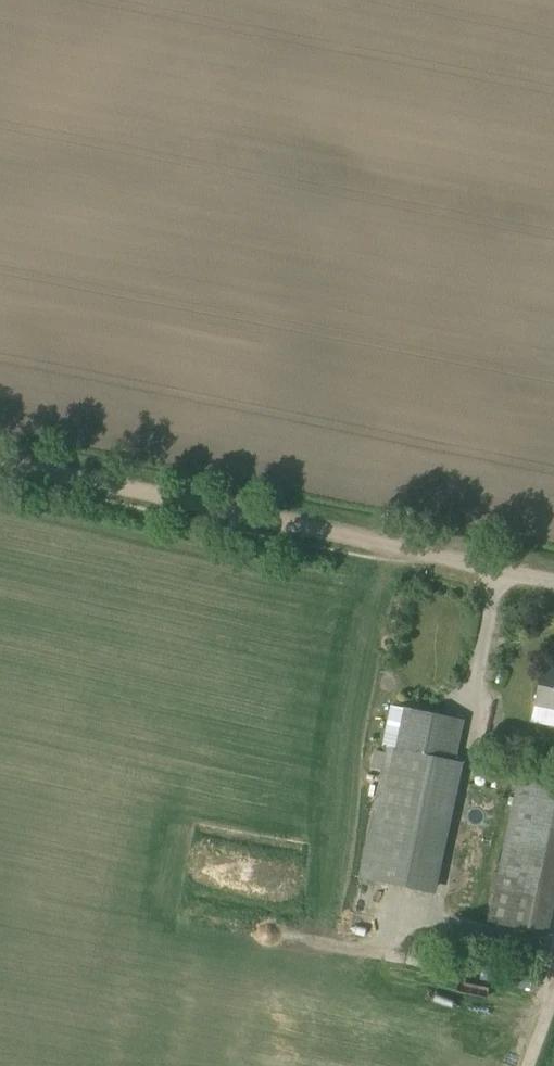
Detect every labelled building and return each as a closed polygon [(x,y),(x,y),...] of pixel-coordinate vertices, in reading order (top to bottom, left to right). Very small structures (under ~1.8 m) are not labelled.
[(531,721),(553,726),(553,669),(543,667),(535,705),(531,721)] [(430,892),(453,783),(458,762),(454,761),(463,720),(405,708),(396,749),(388,747),(360,877),(430,892)] [(518,781),(513,804),(553,812),(553,789),(518,781)]
